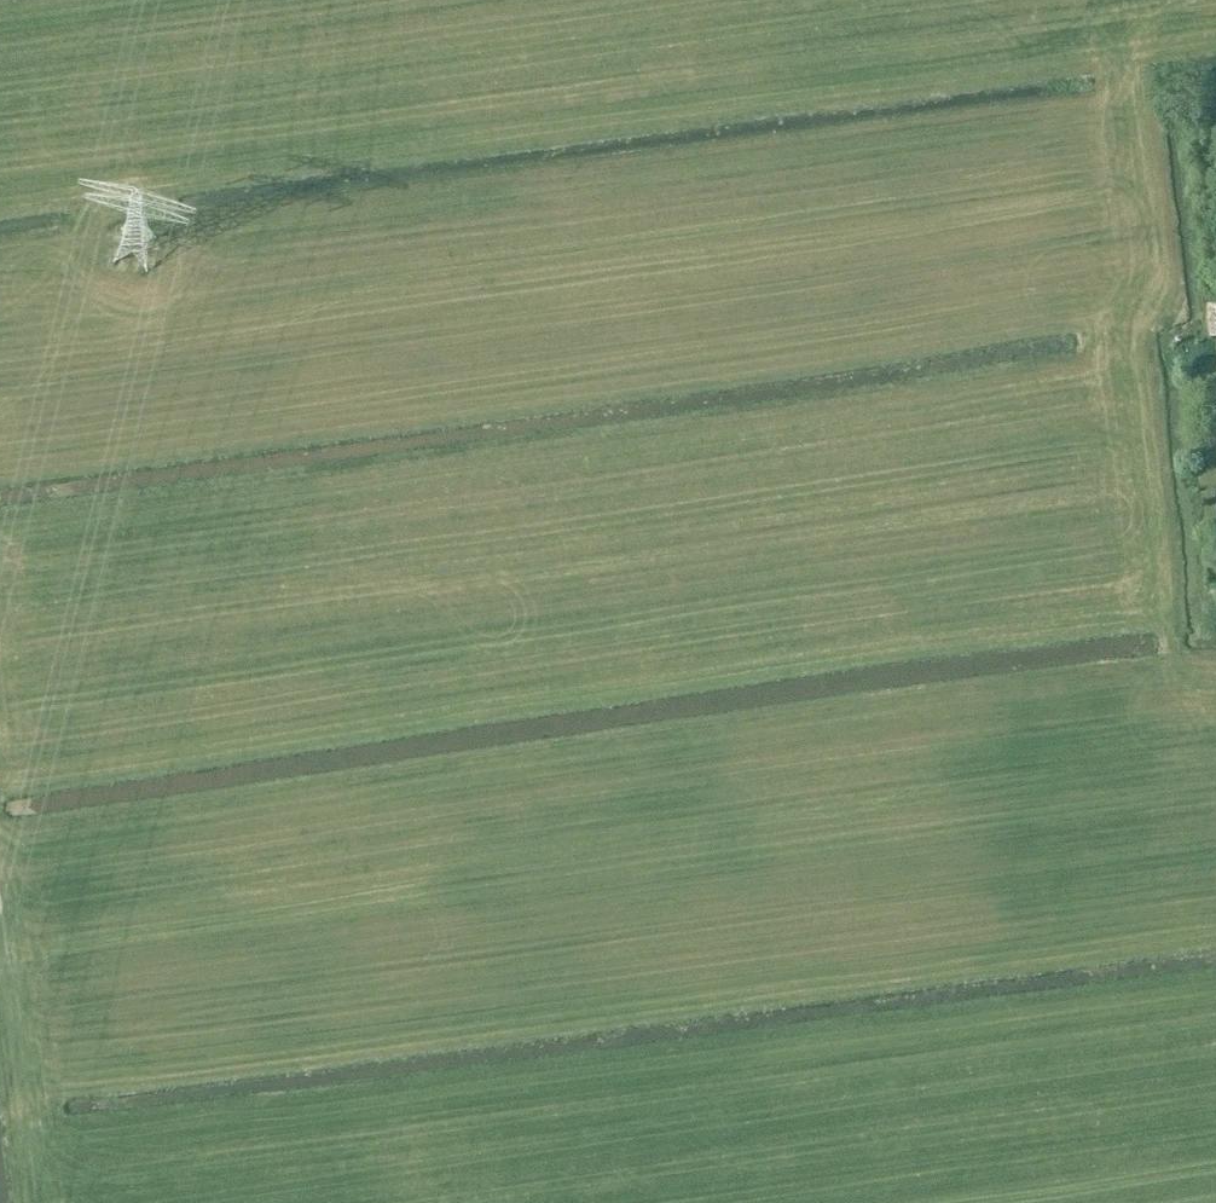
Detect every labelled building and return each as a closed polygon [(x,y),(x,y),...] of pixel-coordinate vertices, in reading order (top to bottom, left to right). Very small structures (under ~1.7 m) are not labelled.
[(1204,298),(1208,341),(1215,340),(1215,297),(1204,298)]
